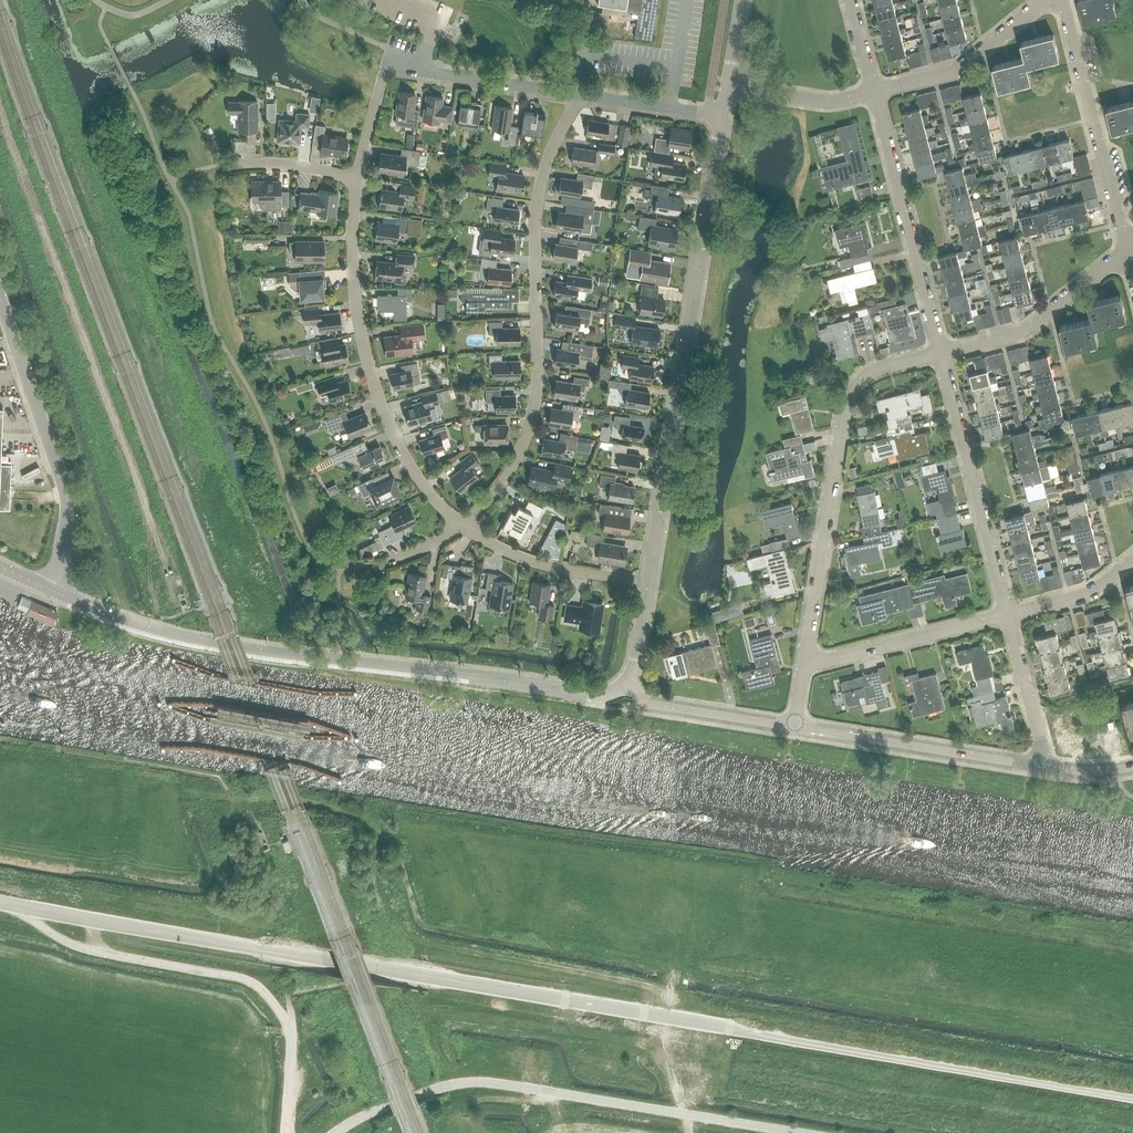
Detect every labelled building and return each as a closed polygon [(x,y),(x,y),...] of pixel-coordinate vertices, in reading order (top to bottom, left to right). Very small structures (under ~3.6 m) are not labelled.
[(598,5),(626,9),(626,10),(639,13),(637,29),(636,28),(636,29),(637,29),(636,35),(635,36),(634,37),(635,37),(651,40),(651,39),(650,39),(651,35),(655,10),(656,10),(655,9),(656,2),(657,2),(657,1),(656,1),(656,0),(599,0),(598,5)] [(876,8),(893,4),(892,0),(874,0),(876,8)] [(1084,21),(1117,13),(1113,0),(1079,0),(1084,21)] [(957,1),(939,5),(942,18),(960,14),(957,1)] [(584,3),(581,2),(578,23),(600,27),(602,12),(601,12),(601,13),(588,11),(589,10),(588,10),(589,3),(584,3)] [(897,16),(893,4),(876,8),(879,21),(897,16)] [(960,14),(942,18),(946,31),(964,26),(960,14)] [(900,29),(898,21),(902,20),(901,15),(897,16),(879,21),(882,34),(900,29)] [(949,44),(951,54),(961,51),(960,49),(964,48),(962,41),(967,40),(966,35),(964,26),(946,31),(947,35),(949,44)] [(903,42),(901,34),(905,32),(904,28),(900,29),(882,34),(885,47),(903,42)] [(932,34),(928,35),(926,36),(928,44),(934,42),(933,35),(932,34)] [(1027,66),(1028,66),(1060,58),(1054,35),(1037,39),(1021,43),(1025,58),(1027,66)] [(903,42),(885,47),(889,59),(906,55),(903,42)] [(924,43),(918,44),(920,51),(920,52),(926,50),(924,43)] [(942,46),(946,59),(952,57),(951,54),(949,44),(942,46)] [(942,46),(936,47),(939,60),(946,59),(942,46)] [(936,47),(930,49),(933,62),(939,60),(936,47)] [(920,52),(919,52),(922,65),(929,63),(926,50),(920,52)] [(919,52),(913,53),(916,66),(922,65),(919,52)] [(913,53),(906,55),(910,68),(916,66),(913,53)] [(1031,82),(1028,66),(1027,66),(1025,58),(1009,62),(993,66),(998,90),(1031,82)] [(960,85),(953,86),(957,99),(963,97),(960,85)] [(957,99),(953,86),(947,88),(950,101),(957,99)] [(947,88),(941,89),(944,102),(950,101),(947,88)] [(936,91),(930,92),(933,105),(934,105),(939,104),(936,91)] [(417,128),(420,110),(413,109),(415,94),(400,92),(397,114),(395,125),(406,126),(417,128)] [(930,92),(923,94),(927,107),(933,105),(930,92)] [(963,97),(966,110),(984,106),(981,93),(963,97)] [(923,94),(917,95),(920,108),(927,107),(923,94)] [(451,122),(453,107),(442,105),(443,98),(427,96),(423,120),(440,122),(440,121),(451,122)] [(1132,126),(1132,101),(1123,104),(1106,108),(1112,131),(1132,126)] [(257,131),(258,102),(229,102),(229,113),(238,113),(238,131),(257,131)] [(460,105),(457,124),(478,127),(482,104),(474,103),(473,107),(460,105)] [(515,144),(518,127),(510,125),(513,108),(495,106),(492,129),(509,132),(507,143),(515,144)] [(966,110),(968,118),(960,120),(962,126),(970,123),(987,119),(984,106),(966,110)] [(924,121),(929,120),(928,115),(922,116),(920,108),(903,113),(906,126),(924,121)] [(543,135),(546,114),(525,111),(522,132),(543,135)] [(308,127),(310,114),(296,113),(296,121),(279,119),(277,141),(299,143),(301,127),(308,127)] [(970,123),(972,130),(964,133),(965,138),(973,136),(990,131),(987,119),(970,123)] [(607,136),(609,123),(588,120),(586,133),(607,136)] [(906,126),(909,139),(927,134),(935,132),(933,126),(925,128),(924,121),(906,126)] [(344,155),(346,138),(324,134),(325,126),(316,125),(313,144),(321,146),(320,153),(330,154),(331,153),(344,155)] [(627,145),(627,142),(630,126),(621,125),(618,140),(618,144),(627,145)] [(823,169),(828,188),(869,178),(866,166),(861,167),(860,160),(864,159),(855,125),(841,128),(849,162),(823,169)] [(670,145),(688,148),(691,131),(671,128),(669,140),(656,138),(654,150),(669,153),(670,145)] [(973,136),(975,143),(968,145),(970,151),(976,149),(994,144),(990,131),(973,136)] [(938,145),(938,144),(937,139),(929,141),(927,134),(909,139),(913,151),(930,147),(938,145)] [(1069,140),(1056,143),(1061,161),(1074,157),(1069,140)] [(1044,146),(1048,164),(1061,161),(1056,143),(1044,146)] [(612,154),(613,146),(599,144),(598,151),(612,154)] [(976,149),(980,162),(997,157),(994,144),(976,149)] [(1044,146),(1031,149),(1035,167),(1048,164),(1044,146)] [(593,166),(596,151),(574,147),(571,162),(593,166)] [(947,156),(945,151),(932,154),(930,147),(913,151),(916,164),(933,160),(947,157),(947,156)] [(420,155),(420,151),(401,148),(401,149),(402,149),(401,156),(381,153),(379,171),(403,175),(405,165),(417,167),(417,168),(418,168),(423,168),(425,167),(426,156),(420,155)] [(1031,149),(1018,153),(1022,170),(1035,167),(1031,149)] [(653,152),(651,165),(656,166),(655,176),(661,177),(683,181),(685,172),(685,170),(686,164),(668,161),(669,154),(653,152)] [(1005,156),(1009,174),(1022,170),(1018,153),(1005,156)] [(1074,157),(1075,164),(1088,161),(1087,154),(1074,157)] [(933,160),(916,164),(919,177),(937,173),(946,170),(945,165),(935,167),(933,160)] [(1075,164),(1077,170),(1090,167),(1088,161),(1075,164)] [(507,190),(521,192),(524,175),(505,172),(506,165),(490,162),(488,175),(498,177),(496,190),(507,192),(507,190)] [(963,167),(960,168),(945,172),(948,185),(977,178),(977,177),(975,172),(964,175),(963,167)] [(1077,170),(1079,176),(1091,173),(1090,167),(1077,170)] [(577,180),(561,177),(559,193),(580,197),(582,187),(592,188),(594,175),(578,173),(577,180)] [(977,178),(948,185),(951,198),(969,193),(967,187),(980,183),(979,177),(977,177),(977,178)] [(1093,177),(1080,181),(1081,186),(1081,187),(1094,184),(1093,177)] [(281,210),(281,207),(289,207),(289,191),(280,191),(280,182),(253,182),(253,200),(258,200),(258,203),(261,208),(264,210),(281,210)] [(413,199),(415,186),(401,184),(400,191),(382,189),(379,207),(401,210),(403,198),(413,199)] [(678,214),(681,198),(668,195),(669,187),(652,184),(651,190),(650,196),(649,199),(657,200),(655,210),(678,214)] [(1081,187),(1083,194),(1096,190),(1094,184),(1081,187)] [(874,198),(871,186),(871,185),(856,189),(860,202),(874,198)] [(301,192),(299,209),(309,211),(317,212),(317,213),(336,215),(339,193),(319,190),(319,195),(301,192)] [(1085,200),(1098,197),(1096,190),(1083,194),(1085,200)] [(969,193),(951,198),(955,210),(981,204),(979,198),(971,200),(969,193)] [(517,224),(519,210),(502,207),(503,199),(488,197),(486,209),(496,211),(495,221),(517,224)] [(1085,200),(1087,208),(1099,205),(1098,197),(1085,200)] [(1089,218),(1087,208),(1085,200),(1072,203),(1076,221),(1089,218)] [(1072,203),(1059,207),(1063,224),(1076,221),(1072,203)] [(981,204),(955,210),(958,223),(976,218),(974,211),(982,209),(981,204)] [(590,233),(591,224),(594,210),(594,209),(567,205),(565,213),(560,212),(558,228),(590,233)] [(1046,210),(1039,212),(1037,205),(1031,207),(1033,213),(1038,231),(1050,227),(1046,210)] [(1059,207),(1046,210),(1050,227),(1063,224),(1059,207)] [(594,210),(591,224),(599,225),(601,211),(594,210)] [(1033,213),(1020,216),(1025,234),(1038,231),(1033,213)] [(673,248),(676,230),(655,226),(656,219),(640,216),(638,228),(652,231),(650,244),(673,248)] [(375,239),(396,242),(398,231),(421,234),(423,221),(397,217),(396,225),(378,223),(375,239)] [(976,218),(958,223),(961,236),(986,229),(985,224),(978,226),(976,218)] [(290,221),(279,221),(279,232),(291,232),(290,221)] [(843,267),(855,264),(871,260),(867,248),(870,247),(864,222),(836,229),(839,243),(849,241),(853,257),(841,260),(843,267)] [(485,228),(483,240),(480,239),(478,253),(490,255),(491,251),(513,254),(515,240),(500,238),(501,230),(485,228)] [(965,249),(976,246),(982,244),(980,236),(987,235),(986,229),(961,236),(965,249)] [(1000,241),(1003,254),(1021,250),(1017,236),(1000,241)] [(578,240),(560,237),(559,244),(555,243),(553,258),(575,261),(577,248),(591,250),(592,242),(578,240)] [(324,261),(324,241),(296,241),(289,241),(289,251),(296,251),(296,261),(324,261)] [(629,265),(627,276),(641,278),(667,282),(670,264),(648,260),(650,253),(631,250),(629,265)] [(1003,254),(1006,266),(1006,267),(1024,262),(1021,250),(1003,254)] [(939,257),(943,270),(960,265),(957,252),(939,257)] [(396,283),(404,284),(406,282),(406,278),(405,276),(402,276),(403,266),(413,266),(414,256),(397,254),(396,263),(377,261),(376,277),(394,279),(394,281),(396,283)] [(510,285),(512,269),(496,268),(497,260),(481,259),(481,266),(489,267),(488,283),(510,285)] [(873,268),(871,262),(871,260),(855,264),(857,273),(828,280),(832,292),(846,289),(849,301),(858,298),(855,287),(878,281),(874,268),(873,268)] [(1008,272),(1010,280),(1027,275),(1024,262),(1006,267),(1006,266),(998,268),(1000,274),(1008,272)] [(943,270),(946,282),(963,278),(960,265),(943,270)] [(324,270),(288,273),(289,285),(296,291),(301,290),(301,298),(323,297),(322,283),(324,281),(323,271),(325,271),(324,270)] [(567,274),(565,282),(556,281),(554,295),(576,299),(577,289),(590,291),(591,278),(567,274)] [(1010,280),(1013,292),(1031,288),(1027,275),(1010,280)] [(275,276),(264,277),(265,285),(275,284),(275,276)] [(946,282),(949,295),(967,291),(963,278),(946,282)] [(992,290),(994,297),(1000,296),(998,289),(996,283),(990,284),(992,290)] [(662,316),(664,300),(657,299),(659,289),(641,286),(640,296),(642,297),(640,312),(662,316)] [(398,295),(377,295),(377,311),(394,311),(394,320),(406,320),(406,301),(412,301),(412,288),(398,288),(398,295)] [(518,301),(518,288),(503,288),(503,293),(461,293),(461,301),(466,301),(466,312),(478,312),(478,308),(485,308),(485,304),(508,304),(508,301),(518,301)] [(1013,320),(1020,318),(1025,315),(1022,304),(1034,301),(1031,288),(1013,292),(1005,294),(1007,300),(1015,298),(1016,305),(1010,307),(1013,320)] [(949,295),(953,308),(970,303),(967,291),(949,295)] [(1094,327),(1126,319),(1121,296),(1104,300),(1088,303),(1092,319),(1094,327)] [(915,337),(907,306),(906,304),(897,307),(895,298),(877,303),(878,304),(868,307),(870,313),(885,310),(893,342),(915,337)] [(970,303),(953,308),(956,321),(973,316),(974,316),(970,303)] [(319,307),(303,309),(304,317),(305,324),(309,324),(319,323),(320,330),(341,328),(340,312),(320,315),(319,307)] [(589,324),(590,318),(591,309),(575,307),(573,314),(557,312),(554,327),(577,331),(578,322),(589,324)] [(1007,322),(1013,320),(1010,307),(1003,309),(1007,322)] [(1007,322),(1003,309),(997,310),(1000,323),(1007,322)] [(986,313),(989,326),(996,324),(992,311),(987,313),(986,313)] [(983,328),(989,326),(986,313),(979,315),(983,328)] [(833,337),(836,336),(840,350),(837,350),(839,359),(860,353),(856,337),(855,334),(852,335),(851,332),(858,330),(859,336),(868,334),(867,328),(873,327),(869,314),(825,325),(826,328),(821,330),(823,339),(833,337)] [(979,315),(974,316),(973,316),(977,329),(983,328),(979,315)] [(657,345),(660,329),(634,325),(635,319),(616,316),(614,326),(633,329),(631,342),(657,345)] [(1098,343),(1094,327),(1092,319),(1076,323),(1060,327),(1066,350),(1098,343)] [(520,344),(519,328),(519,327),(502,327),(502,321),(489,322),(489,334),(497,334),(497,345),(520,344)] [(423,324),(401,327),(402,335),(387,337),(389,355),(413,352),(411,339),(424,338),(423,324)] [(317,341),(319,350),(315,351),(317,361),(323,359),(324,365),(346,360),(343,345),(339,346),(337,337),(317,341)] [(558,348),(555,364),(577,367),(578,358),(591,360),(594,345),(568,342),(564,341),(562,341),(561,349),(558,348)] [(1027,346),(1027,347),(1021,348),(1024,361),(1031,359),(1027,346)] [(1021,348),(1014,350),(1017,362),(1018,362),(1024,361),(1021,348)] [(1011,364),(1017,362),(1014,350),(1008,351),(1011,364)] [(1004,353),(997,354),(1001,367),(1007,365),(1004,353)] [(496,378),(518,377),(518,361),(502,361),(502,354),(489,355),(489,366),(496,366),(496,378)] [(991,356),(994,368),(1001,367),(997,354),(991,356)] [(651,381),(654,366),(637,364),(638,357),(623,355),(621,367),(631,368),(629,378),(651,381)] [(1034,372),(1051,368),(1048,355),(1031,359),(1034,372)] [(985,358),(988,370),(994,368),(991,356),(985,358)] [(996,376),(990,378),(988,370),(985,358),(974,360),(978,373),(970,375),(973,387),(991,383),(997,381),(996,376)] [(419,375),(417,363),(401,365),(402,372),(391,374),(394,389),(413,385),(413,384),(420,383),(419,375)] [(1034,372),(1036,380),(1030,381),(1031,387),(1037,385),(1054,381),(1051,368),(1034,372)] [(608,372),(600,370),(599,378),(607,379),(608,372)] [(584,391),(585,385),(589,385),(590,378),(574,376),(573,383),(556,380),(554,396),(577,399),(579,390),(584,391)] [(331,401),(352,395),(347,380),(331,385),(329,378),(317,382),(320,393),(327,391),(331,401)] [(647,408),(650,392),(630,389),(631,383),(609,379),(608,386),(621,388),(620,394),(627,395),(625,404),(647,408)] [(314,387),(312,381),(305,383),(307,389),(314,387)] [(1058,393),(1054,381),(1037,385),(1039,393),(1032,394),(1034,399),(1040,398),(1058,393)] [(991,383),(973,387),(977,400),(994,396),(1000,394),(999,389),(993,391),(991,383)] [(496,411),(515,411),(515,395),(501,395),(500,389),(486,389),(486,402),(495,401),(496,411)] [(912,423),(910,414),(908,414),(906,409),(923,405),(925,412),(933,410),(929,394),(921,396),(920,390),(878,400),(881,412),(887,410),(889,419),(888,420),(890,428),(890,429),(912,423)] [(429,406),(439,403),(436,391),(422,395),(423,402),(404,407),(409,425),(432,419),(429,406)] [(1061,406),(1058,393),(1040,398),(1042,405),(1035,407),(1037,412),(1044,411),(1061,406)] [(798,433),(813,429),(806,396),(786,401),(786,400),(779,402),(779,404),(780,404),(782,414),(793,411),(798,433)] [(999,403),(996,404),(994,396),(977,400),(980,413),(998,409),(998,408),(1000,408),(999,403)] [(1123,405),(1128,422),(1129,429),(1132,428),(1132,402),(1123,405)] [(579,420),(581,406),(566,404),(565,411),(551,409),(549,424),(570,427),(571,419),(579,420)] [(1121,429),(1120,424),(1128,422),(1123,405),(1111,408),(1115,425),(1116,430),(1121,429)] [(1064,419),(1061,406),(1044,411),(1046,418),(1039,420),(1040,425),(1064,419)] [(9,509),(10,464),(1,463),(3,408),(0,407),(0,508),(9,509)] [(1102,429),(1104,435),(1110,434),(1108,427),(1115,425),(1111,408),(1098,411),(1102,428),(1102,429)] [(998,409),(980,413),(983,426),(1001,421),(998,409)] [(350,437),(372,428),(365,413),(348,419),(345,411),(324,419),(330,433),(346,426),(350,437)] [(1098,411),(1085,414),(1090,432),(1102,429),(1102,428),(1098,411)] [(1072,418),(1077,435),(1090,432),(1085,414),(1072,418)] [(642,440),(644,427),(629,425),(630,418),(615,415),(614,423),(617,423),(616,427),(623,428),(622,437),(642,440)] [(315,421),(305,425),(307,432),(317,428),(315,421)] [(1001,421),(983,426),(986,439),(1004,434),(1001,421)] [(601,436),(610,438),(613,425),(604,423),(601,436)] [(925,433),(915,435),(912,423),(890,429),(890,428),(886,429),(888,438),(875,441),(877,450),(876,450),(878,456),(895,451),(897,459),(929,451),(925,433)] [(419,440),(424,455),(444,448),(442,439),(449,436),(445,425),(432,429),(434,435),(419,440)] [(484,442),(507,442),(507,425),(475,425),(475,431),(484,431),(484,442)] [(866,426),(858,428),(860,435),(868,433),(866,426)] [(1014,433),(1012,434),(1016,446),(1042,440),(1042,439),(1041,435),(1032,437),(1030,429),(1021,431),(1014,433)] [(576,450),(578,436),(561,433),(559,441),(544,438),(541,454),(563,457),(565,448),(576,450)] [(784,439),(786,447),(804,443),(802,435),(784,439)] [(1054,437),(1042,439),(1042,440),(1016,446),(1019,459),(1037,454),(1035,447),(1044,445),(1043,444),(1055,441),(1054,437)] [(362,441),(348,448),(330,456),(334,464),(344,459),(355,463),(362,466),(364,470),(386,460),(380,446),(369,451),(366,450),(362,441)] [(637,470),(640,455),(626,453),(627,445),(613,443),(611,456),(619,458),(618,467),(637,470)] [(785,448),(766,453),(771,470),(769,471),(769,473),(771,472),(774,481),(805,473),(806,478),(815,475),(811,459),(802,461),(800,452),(806,450),(804,444),(804,443),(786,447),(785,447),(785,448)] [(1066,459),(1067,460),(1077,458),(1075,450),(1067,453),(1068,458),(1066,459)] [(461,492),(479,477),(472,469),(479,463),(471,453),(460,461),(464,467),(450,478),(461,492)] [(1046,460),(1039,462),(1037,454),(1019,459),(1022,472),(1048,465),(1046,460)] [(1072,472),(1080,470),(1077,458),(1067,460),(1069,468),(1070,467),(1072,472)] [(568,481),(571,469),(554,465),(555,465),(554,471),(532,466),(528,483),(553,489),(556,478),(568,481)] [(1051,478),(1049,471),(1048,465),(1022,472),(1025,485),(1043,480),(1051,478)] [(310,467),(303,470),(305,475),(312,472),(310,467)] [(1118,489),(1130,486),(1126,468),(1113,471),(1118,489)] [(901,470),(894,472),(896,481),(904,479),(901,470)] [(924,475),(922,476),(924,486),(925,491),(937,488),(940,500),(929,503),(932,513),(936,512),(938,518),(949,515),(957,513),(956,507),(955,505),(957,504),(956,501),(951,479),(947,480),(945,471),(938,472),(924,475)] [(1113,471),(1100,475),(1105,492),(1118,489),(1113,471)] [(377,504),(400,493),(392,477),(385,481),(381,473),(357,485),(363,498),(372,493),(377,504)] [(632,502),(635,486),(615,483),(616,477),(601,474),(599,486),(610,487),(608,498),(632,502)] [(1105,492),(1100,475),(1088,478),(1092,495),(1105,492)] [(1029,497),(1057,490),(1055,485),(1045,487),(1043,480),(1025,485),(1029,497)] [(1058,496),(1057,490),(1029,497),(1032,510),(1050,506),(1048,498),(1058,496)] [(875,491),(858,494),(864,527),(862,527),(863,534),(867,533),(868,536),(873,535),(873,533),(881,531),(880,524),(881,524),(875,491)] [(1067,502),(1070,515),(1088,511),(1084,498),(1067,502)] [(538,517),(543,508),(529,500),(524,509),(518,506),(515,512),(511,510),(502,527),(520,537),(533,514),(538,517)] [(788,538),(793,537),(802,534),(797,514),(795,515),(792,503),(762,511),(766,528),(784,523),(788,538)] [(598,514),(606,515),(604,528),(627,532),(630,518),(627,517),(628,508),(600,504),(598,514)] [(401,528),(416,521),(409,506),(389,516),(393,525),(379,532),(385,545),(401,537),(403,532),(401,528)] [(560,511),(556,517),(563,521),(567,515),(560,511)] [(1028,526),(1036,524),(1033,511),(1006,518),(1010,531),(1028,526)] [(1088,511),(1070,515),(1074,528),(1091,523),(1088,511)] [(942,534),(936,535),(940,551),(967,544),(963,528),(961,529),(959,519),(958,515),(957,513),(949,515),(938,518),(942,534)] [(903,517),(895,519),(897,528),(905,526),(903,517)] [(549,558),(558,559),(565,524),(555,523),(549,558)] [(1074,528),(1077,541),(1094,536),(1091,523),(1074,528)] [(1010,531),(1013,543),(1031,539),(1028,526),(1010,531)] [(865,544),(846,548),(849,565),(851,577),(860,575),(858,563),(881,559),(878,543),(883,542),(883,546),(892,544),(891,540),(890,540),(889,531),(881,533),(881,531),(873,533),(873,535),(868,536),(867,533),(863,534),(864,537),(865,544)] [(622,564),(625,546),(603,542),(604,535),(588,533),(587,545),(602,547),(600,560),(622,564)] [(1097,549),(1094,536),(1077,541),(1080,553),(1097,549)] [(783,549),(785,549),(790,547),(788,538),(770,543),(772,552),(783,549)] [(1013,543),(1016,556),(1034,551),(1031,539),(1013,543)] [(375,542),(369,545),(372,551),(378,548),(375,542)] [(1047,548),(1049,556),(1055,554),(1053,547),(1047,548)] [(783,549),(772,552),(749,558),(751,567),(768,563),(773,583),(761,586),(764,597),(775,594),(775,595),(784,593),(784,592),(793,589),(790,577),(791,577),(791,576),(788,577),(786,571),(789,570),(789,569),(788,569),(785,557),(783,549)] [(1080,553),(1083,566),(1101,562),(1097,549),(1080,553)] [(1016,556),(1019,569),(1037,564),(1034,551),(1016,556)] [(922,560),(916,562),(918,571),(925,570),(922,560)] [(461,564),(460,566),(449,564),(448,569),(447,577),(453,578),(450,598),(458,599),(458,600),(467,602),(470,586),(471,586),(472,577),(474,566),(461,564)] [(1023,582),(1041,577),(1037,564),(1019,569),(1023,582)] [(1080,581),(1086,579),(1087,579),(1083,566),(1077,568),(1080,581)] [(909,567),(903,569),(905,576),(911,574),(909,567)] [(1080,581),(1077,568),(1070,570),(1074,583),(1080,581)] [(1074,583),(1070,570),(1064,571),(1067,584),(1074,583)] [(1053,574),(1057,587),(1063,586),(1059,572),(1054,574),(1053,574)] [(509,608),(513,583),(500,581),(501,575),(488,573),(486,588),(492,589),(490,604),(500,606),(499,607),(509,608)] [(914,601),(921,599),(921,600),(922,600),(944,595),(946,606),(945,606),(945,607),(957,604),(955,596),(972,591),(971,589),(967,574),(968,574),(968,573),(940,581),(939,577),(916,583),(914,574),(907,576),(909,584),(909,585),(913,601),(914,601)] [(429,611),(431,596),(423,595),(426,576),(409,574),(405,597),(417,599),(416,609),(429,611)] [(1048,575),(1051,589),(1057,587),(1053,574),(1048,575)] [(1041,577),(1044,590),(1050,589),(1047,576),(1041,577)] [(552,618),(554,605),(547,604),(550,584),(533,582),(530,601),(541,603),(539,616),(552,618)] [(887,613),(908,608),(915,606),(914,601),(913,601),(909,585),(861,597),(863,604),(859,605),(864,624),(888,618),(887,613)] [(602,604),(585,601),(584,609),(580,609),(581,607),(568,605),(566,620),(582,622),(581,625),(598,628),(602,604)] [(27,613),(53,624),(57,613),(32,603),(27,613)] [(740,605),(713,613),(715,621),(742,613),(740,605)] [(1090,638),(1099,636),(1119,631),(1118,631),(1115,617),(1115,616),(1106,619),(1103,609),(1088,614),(1090,623),(1095,622),(1098,630),(1089,633),(1090,638)] [(1075,613),(1078,627),(1087,624),(1084,611),(1075,613)] [(754,616),(745,619),(746,627),(756,625),(754,616)] [(1064,616),(1058,617),(1044,621),(1044,622),(1044,621),(1047,634),(1036,637),(1037,638),(1040,651),(1040,652),(1060,647),(1056,632),(1068,629),(1067,629),(1064,616),(1065,616),(1064,616)] [(714,623),(705,625),(705,626),(710,645),(711,644),(712,647),(720,644),(714,623)] [(1119,631),(1099,636),(1103,650),(1103,651),(1123,645),(1122,645),(1119,631)] [(771,634),(750,640),(757,668),(742,672),(747,689),(748,689),(747,686),(757,684),(758,686),(775,682),(770,665),(779,663),(778,661),(773,642),(774,642),(773,641),(772,641),(771,636),(772,636),(771,634)] [(692,649),(664,657),(666,657),(670,656),(671,661),(670,661),(671,664),(672,664),(675,677),(675,678),(687,675),(686,672),(694,670),(695,673),(717,667),(712,647),(711,644),(710,645),(698,648),(692,649)] [(1104,656),(1106,665),(1126,660),(1126,659),(1122,646),(1123,645),(1103,651),(1103,650),(1094,653),(1096,658),(1104,656)] [(984,646),(958,652),(961,663),(972,661),(978,686),(972,688),(974,695),(993,691),(991,682),(989,683),(987,676),(994,674),(989,656),(987,656),(984,646)] [(1044,666),(1063,661),(1060,647),(1040,652),(1044,666)] [(1111,684),(1120,682),(1119,677),(1130,674),(1129,674),(1126,660),(1106,665),(1110,679),(1110,680),(1110,679),(1111,684)] [(1047,680),(1047,681),(1067,675),(1063,661),(1044,666),(1048,680),(1047,680)] [(886,698),(879,671),(863,675),(864,678),(842,683),(848,706),(861,703),(859,697),(865,695),(867,704),(876,701),(878,708),(889,706),(887,698),(886,698)] [(918,672),(911,674),(902,676),(904,684),(912,682),(916,700),(909,702),(913,717),(945,708),(936,674),(919,678),(918,672)] [(242,674),(229,673),(228,675),(229,679),(236,680),(245,681),(254,683),(256,683),(259,680),(257,675),(255,675),(242,674)] [(1051,695),(1071,690),(1071,689),(1067,675),(1047,681),(1048,681),(1051,694),(1051,695)] [(970,719),(975,718),(977,726),(1001,720),(1003,730),(1014,728),(1011,715),(1012,715),(1011,713),(1010,713),(1009,707),(1008,703),(1006,697),(996,699),(994,691),(967,698),(969,704),(972,703),(972,707),(967,708),(970,719)] [(1123,705),(1123,704),(1122,704),(1129,729),(1129,728),(1132,727),(1132,703),(1123,705)] [(291,769),(292,768),(291,763),(284,762),(275,760),(266,759),(264,759),(261,762),(263,767),(267,767),(278,769),(289,771),(291,769)] [(287,852),(294,849),(290,837),(282,840),(287,852)]
